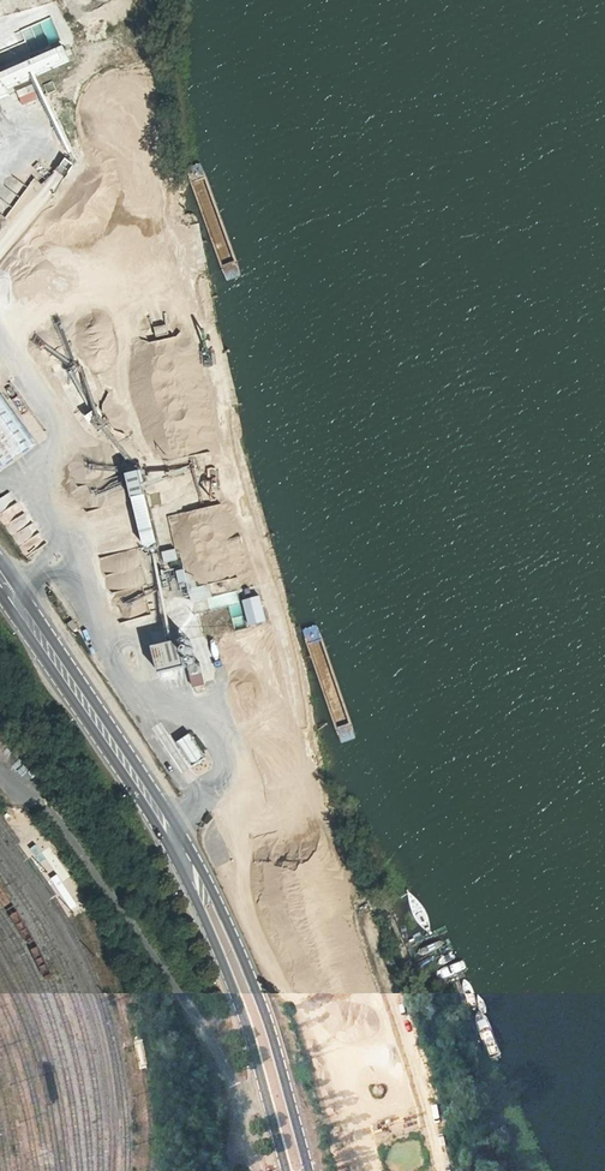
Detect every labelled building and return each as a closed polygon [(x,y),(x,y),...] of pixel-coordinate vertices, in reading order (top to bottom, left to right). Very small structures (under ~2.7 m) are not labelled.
[(14,88),(70,65),(53,22),(0,43),(0,104),(17,97),(14,88)] [(15,394),(8,400),(18,411),(25,404),(15,394)] [(2,395),(0,396),(0,470),(37,444),(2,395)] [(153,550),(167,547),(151,475),(138,478),(153,550)] [(0,500),(0,514),(17,503),(10,493),(0,500)] [(124,504),(88,513),(106,584),(145,575),(138,548),(143,547),(138,527),(124,530),(121,520),(132,517),(129,505),(125,506),(124,504)] [(167,564),(181,562),(179,550),(165,552),(167,564)] [(245,628),(238,591),(214,596),(212,585),(199,587),(196,572),(180,575),(180,574),(170,576),(185,657),(207,653),(200,611),(230,605),(235,630),(245,628)] [(251,627),(270,625),(267,598),(248,600),(251,627)] [(160,675),(193,673),(192,647),(159,649),(160,675)] [(205,660),(193,661),(196,688),(208,686),(205,660)]
